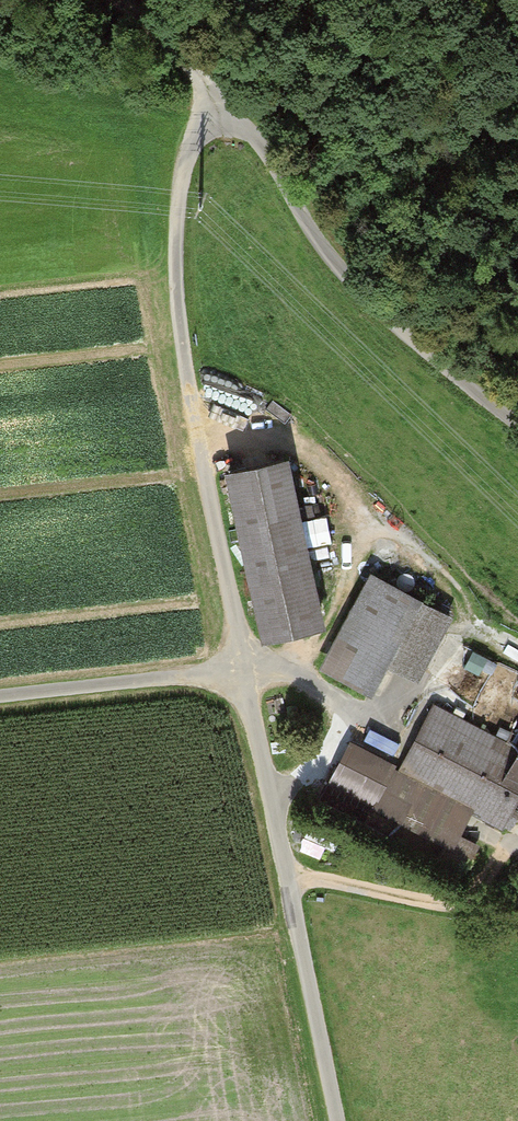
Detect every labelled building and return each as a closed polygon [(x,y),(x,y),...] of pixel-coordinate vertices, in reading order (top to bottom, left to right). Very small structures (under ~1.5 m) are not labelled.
[(290,457),(225,470),(259,638),(325,625),(290,457)] [(310,516),(315,541),(333,538),(328,512),(310,516)] [(456,622),(369,576),(318,671),(372,700),(389,668),(423,686),(456,622)] [(516,740),(432,697),(397,766),(393,774),(471,815),(501,830),(517,796),(517,737),(516,740)] [(397,766),(350,742),(323,794),(449,858),(471,815),(393,774),(397,766)]
